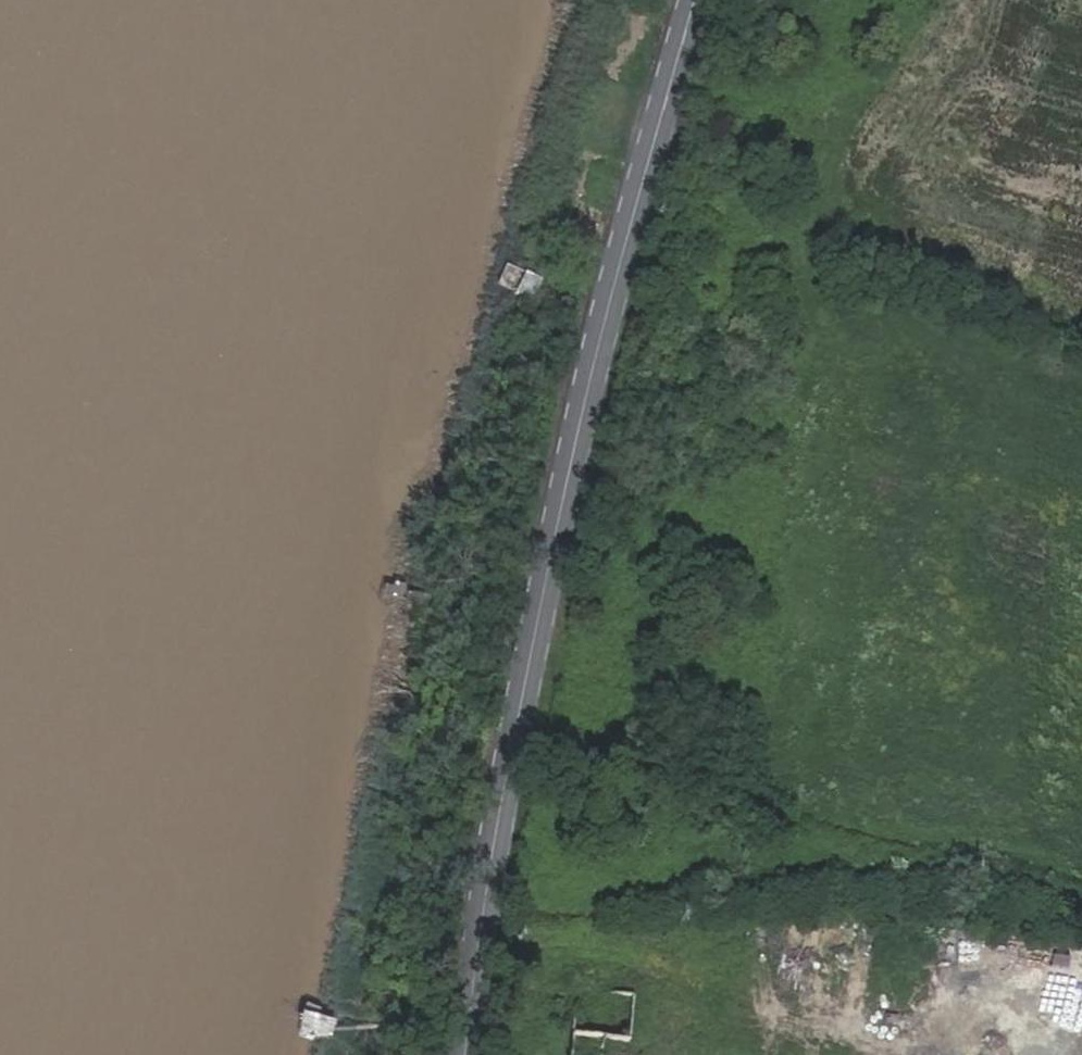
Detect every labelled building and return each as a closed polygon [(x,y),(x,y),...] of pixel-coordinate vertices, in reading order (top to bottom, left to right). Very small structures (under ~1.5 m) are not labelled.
[(496,286),(528,303),(540,282),(507,265),(496,286)]
